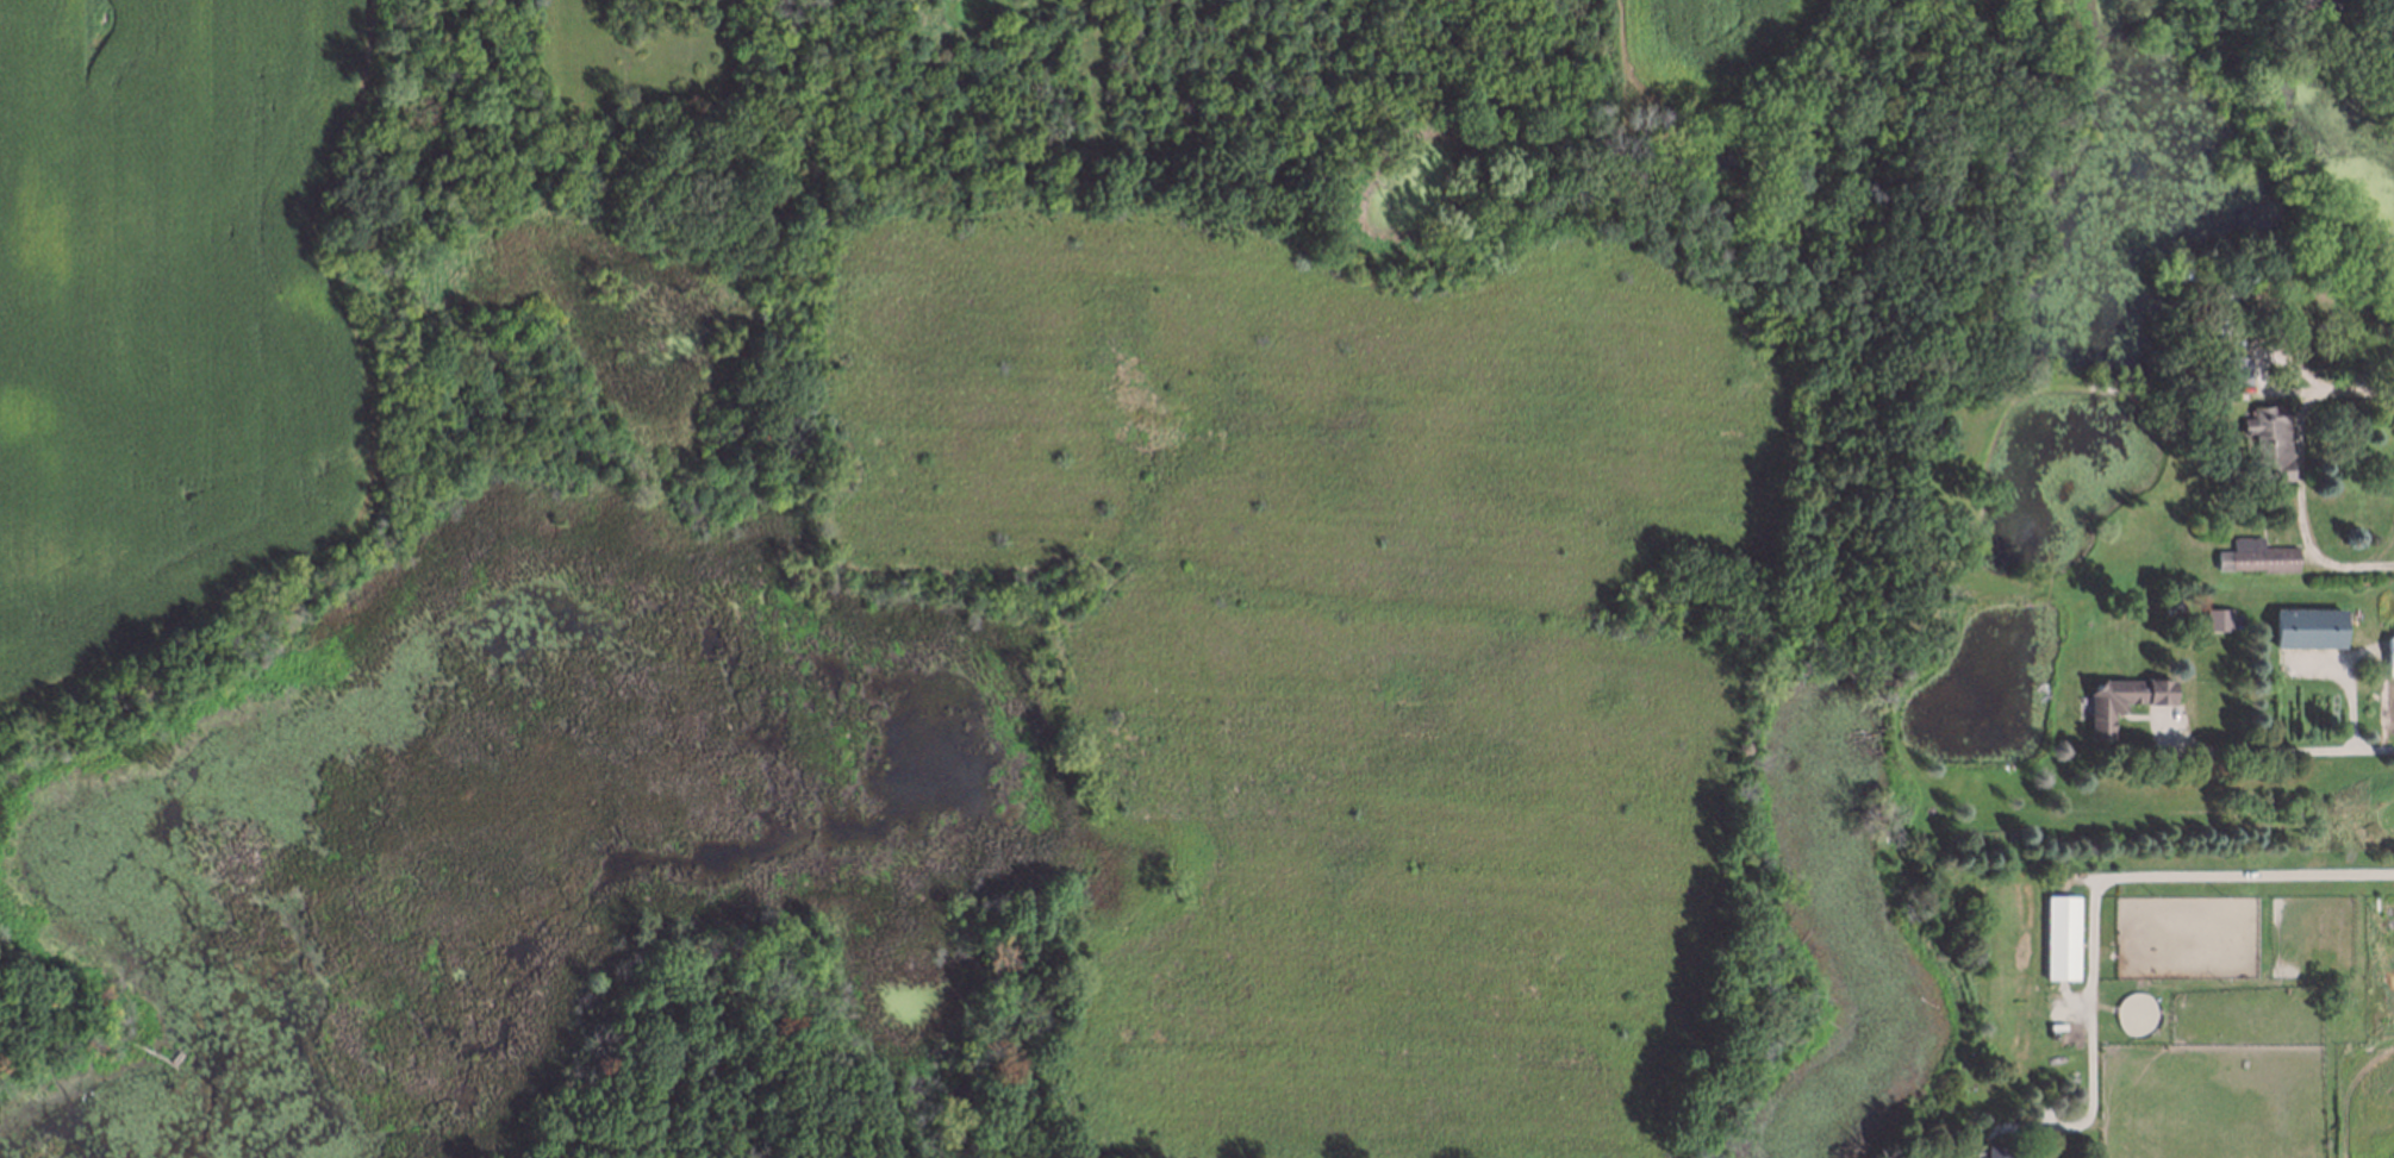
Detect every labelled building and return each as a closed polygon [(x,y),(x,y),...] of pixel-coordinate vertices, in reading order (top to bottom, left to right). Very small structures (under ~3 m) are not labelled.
[(2336,0),(2288,0),(2292,16),(2337,5),(2336,0)] [(2253,358),(2235,358),(2234,385),(2252,385),(2253,358)] [(2293,481),(2289,406),(2252,408),(2253,418),(2243,419),(2244,436),(2256,435),(2259,483),(2293,481)] [(2299,547),(2264,547),(2264,538),(2234,538),(2234,552),(2218,552),(2218,572),(2299,573),(2299,547)] [(2206,632),(2232,633),(2233,610),(2206,610),(2206,632)] [(2276,650),(2276,612),(2345,613),(2345,650),(2276,650)] [(2091,741),(2114,741),(2114,716),(2124,716),(2124,706),(2174,706),(2174,681),(2100,681),(2100,691),(2091,691),(2091,741)] [(2049,897),(2080,897),(2080,982),(2047,982),(2049,897)] [(2012,1147),(1988,1146),(1988,1157),(2012,1157),(2012,1147)]
